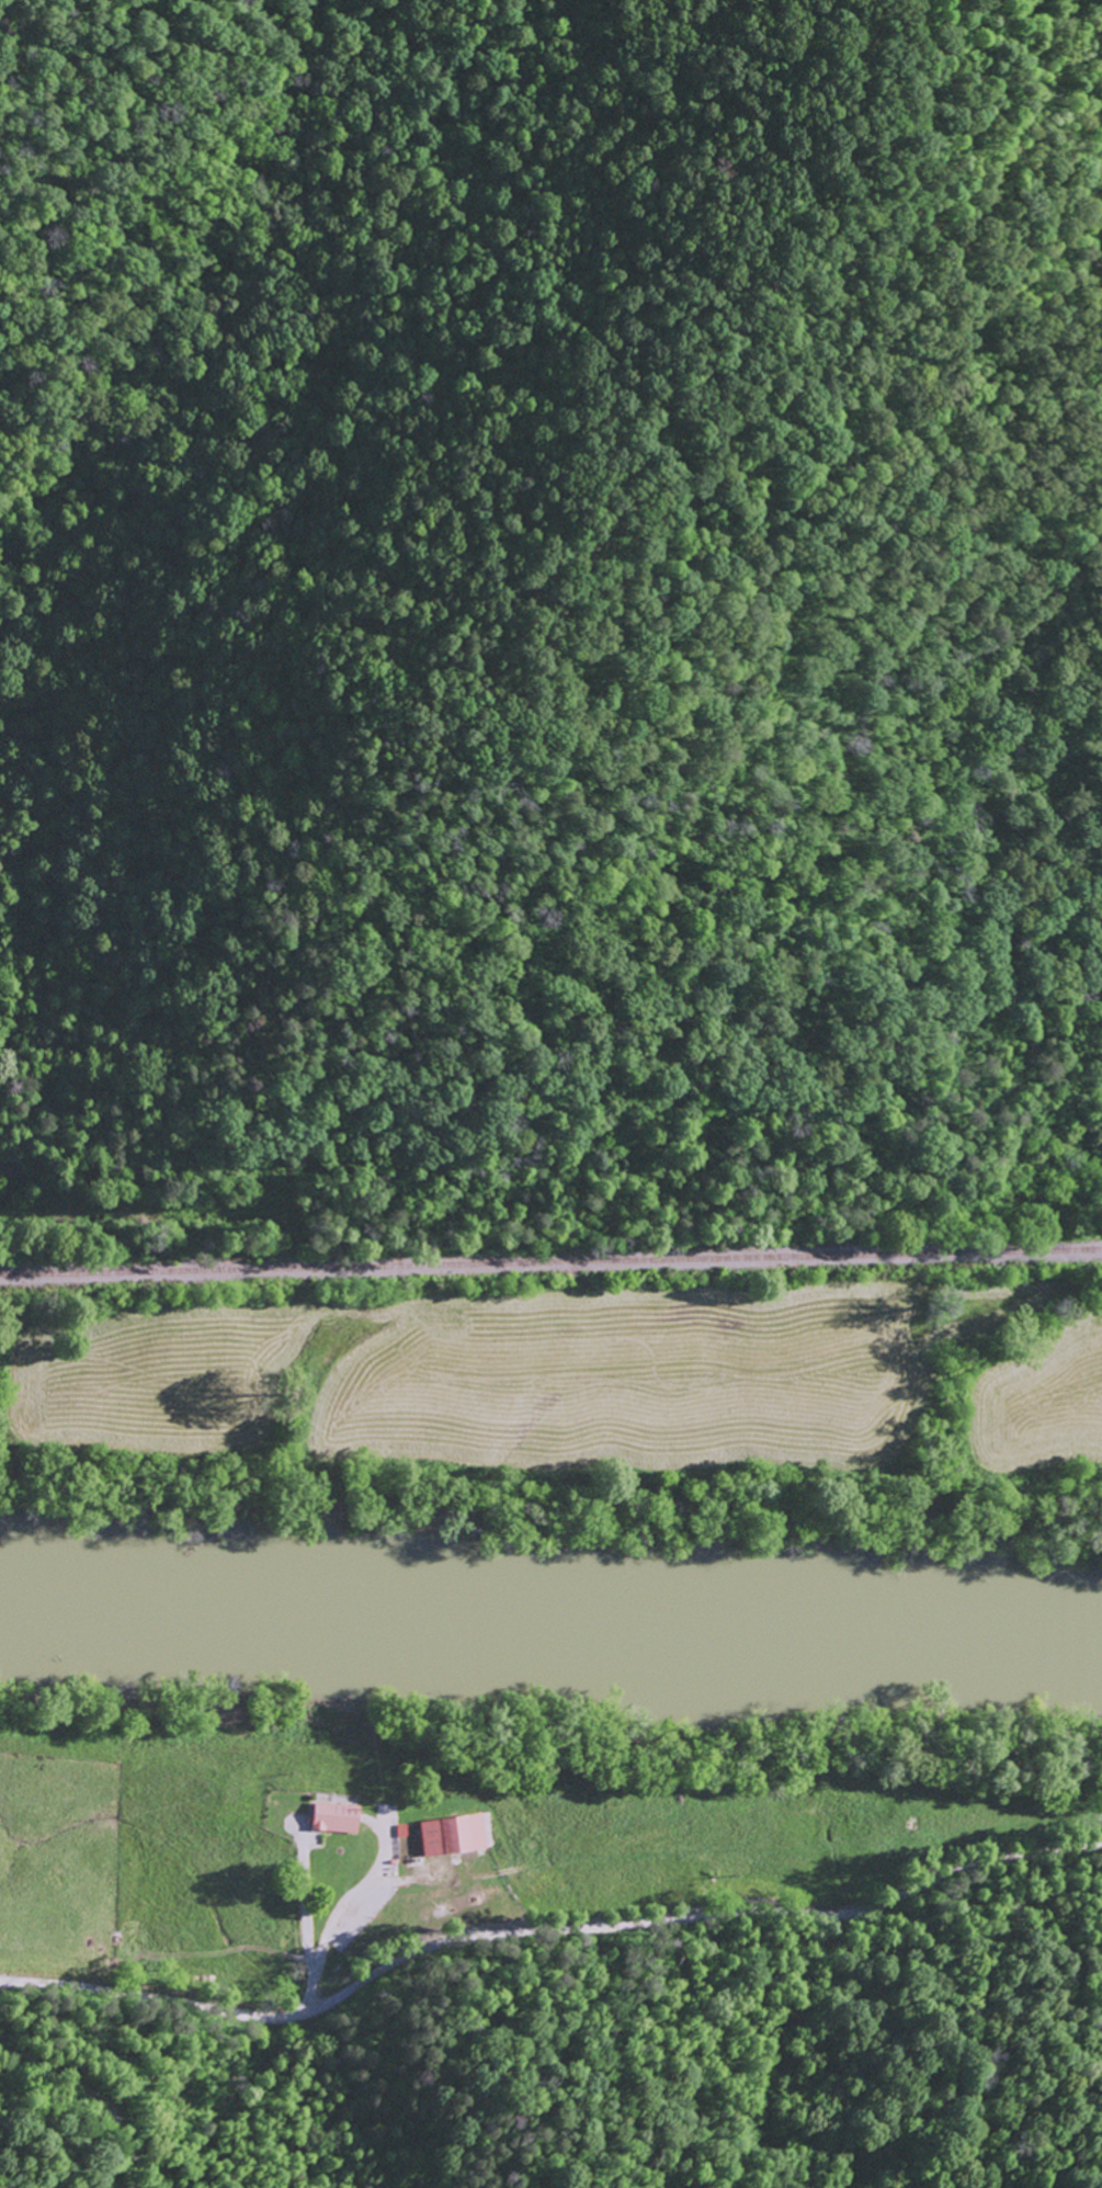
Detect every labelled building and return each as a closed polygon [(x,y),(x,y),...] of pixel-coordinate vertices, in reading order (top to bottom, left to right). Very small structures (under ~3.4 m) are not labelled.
[(356,1804),(309,1803),(308,1831),(355,1832),(356,1804)] [(486,1848),(480,1812),(416,1822),(422,1857),(486,1848)]
